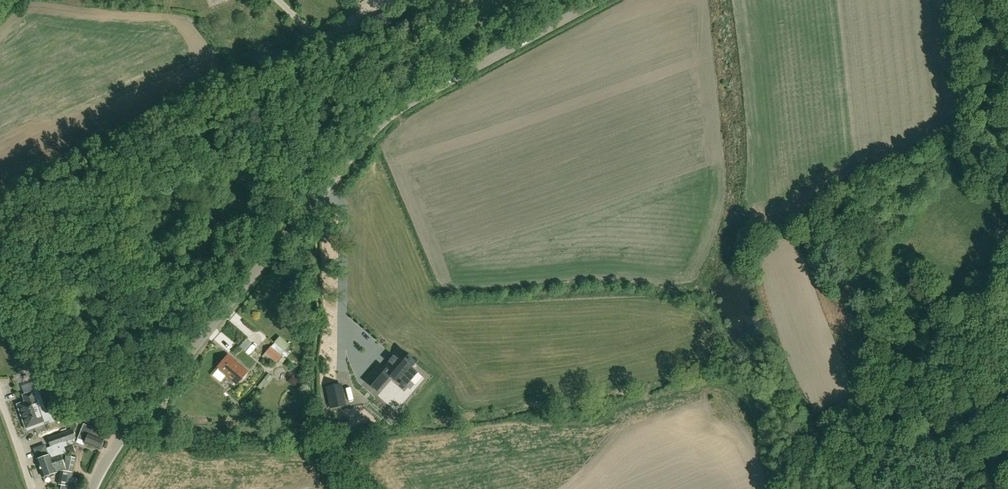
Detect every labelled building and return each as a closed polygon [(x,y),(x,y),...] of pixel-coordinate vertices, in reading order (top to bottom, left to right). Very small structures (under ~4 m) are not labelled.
[(1,321),(9,317),(4,308),(1,303),(0,304),(0,320),(1,321)] [(244,338),(238,346),(244,350),(250,342),(244,338)] [(286,361),(281,358),(282,357),(271,346),(264,353),(277,363),(278,361),(282,365),(286,361)] [(370,374),(365,380),(376,390),(381,384),(390,375),(397,381),(404,388),(417,373),(410,367),(414,362),(398,348),(392,355),(392,356),(387,362),(388,363),(383,369),(378,365),(370,374)] [(247,372),(227,355),(216,368),(236,385),(247,372)] [(268,373),(264,379),(269,382),(269,383),(273,378),(268,373)] [(231,388),(233,385),(223,377),(220,380),(231,388)] [(330,408),(345,405),(341,385),(326,388),(330,408)] [(16,405),(25,429),(27,429),(27,430),(44,425),(43,423),(48,421),(49,423),(58,420),(53,407),(45,410),(38,389),(23,395),(26,401),(16,405)] [(94,414),(76,407),(72,418),(90,425),(94,414)] [(99,431),(83,424),(78,439),(85,442),(84,444),(99,449),(99,448),(101,448),(102,443),(101,443),(103,439),(97,437),(99,431)] [(44,445),(35,449),(38,459),(36,460),(39,466),(52,462),(52,463),(60,460),(59,457),(61,456),(60,455),(66,453),(64,447),(74,443),(75,438),(72,431),(61,435),(48,440),(50,447),(45,449),(44,445)] [(52,462),(39,466),(42,476),(55,472),(55,470),(63,467),(62,472),(72,474),(75,459),(64,457),(63,464),(61,456),(59,457),(60,460),(52,463),(52,462)] [(60,472),(58,485),(61,485),(67,486),(69,479),(71,479),(71,477),(72,474),(62,472),(60,472)] [(80,484),(80,480),(71,477),(71,479),(69,479),(67,486),(67,488),(79,488),(80,484)]
